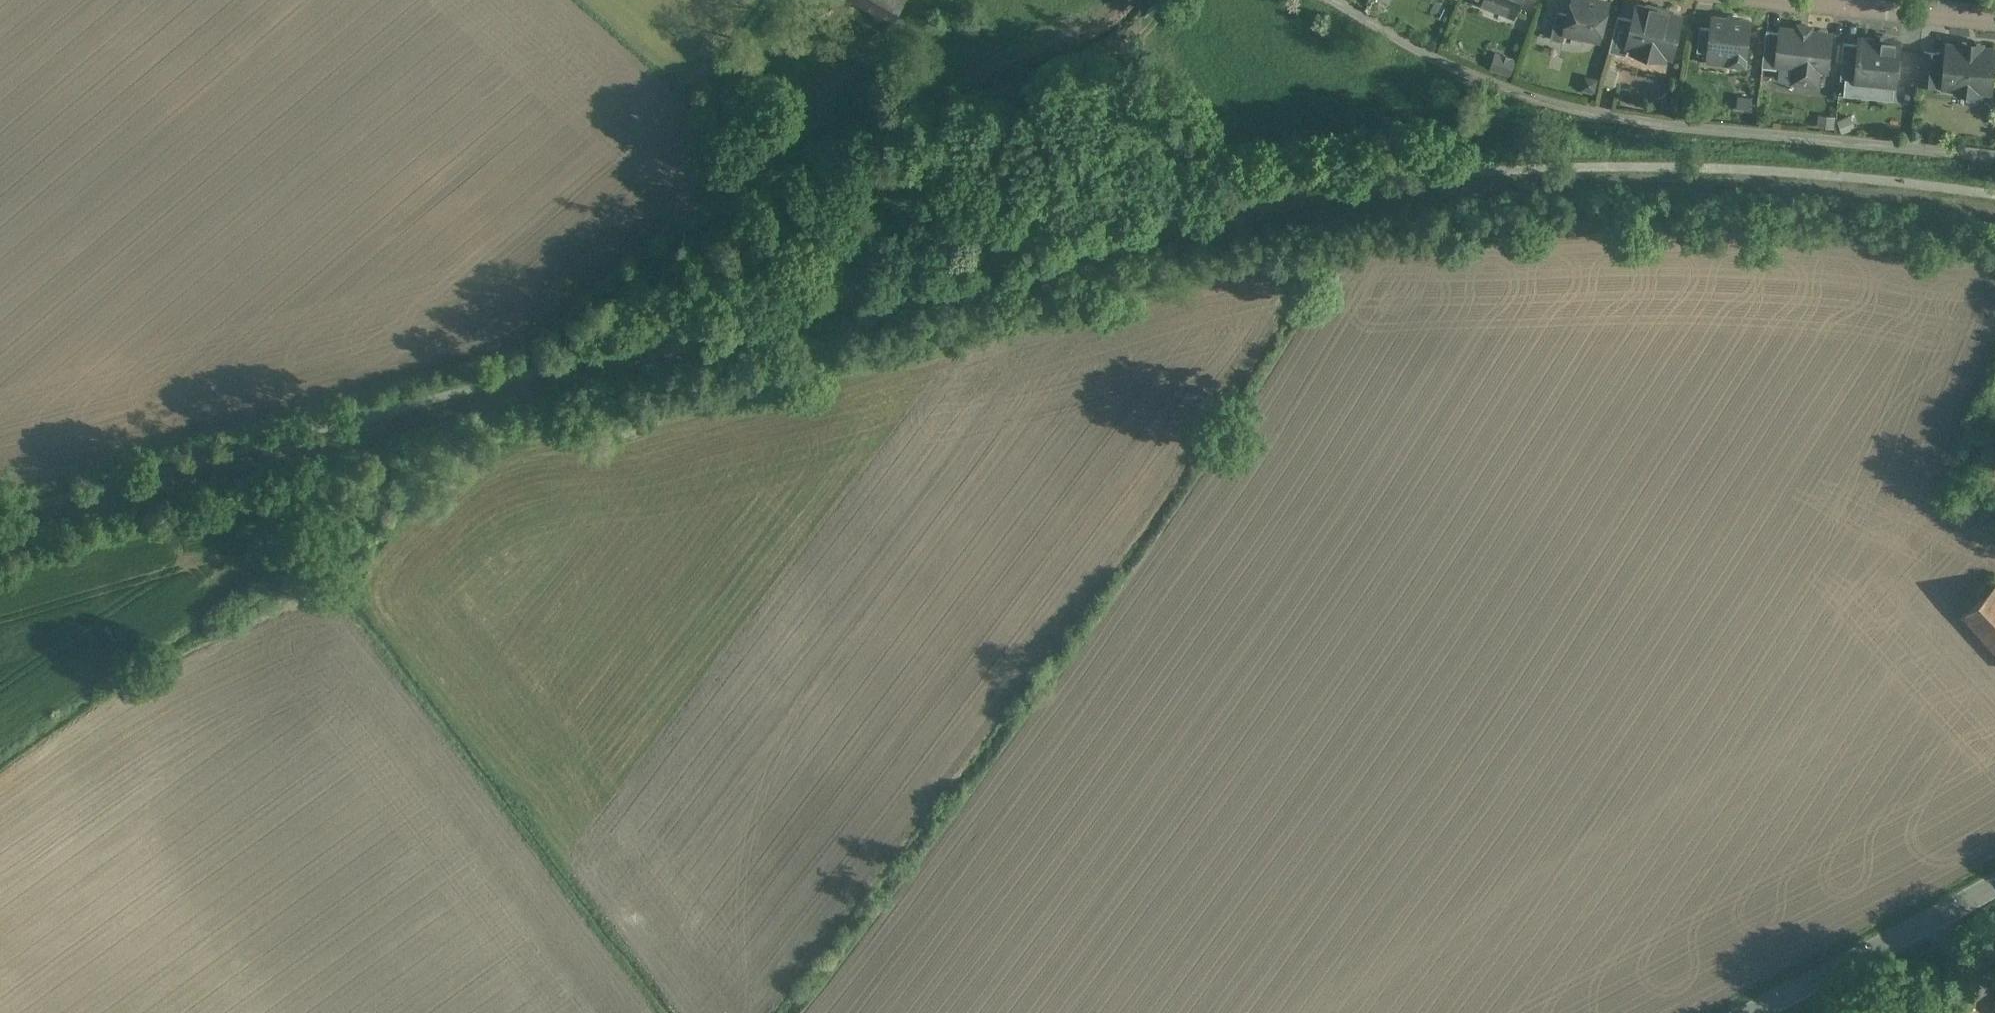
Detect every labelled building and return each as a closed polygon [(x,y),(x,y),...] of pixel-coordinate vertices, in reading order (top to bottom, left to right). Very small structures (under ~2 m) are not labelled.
[(830,3),(844,11),(851,0),(832,0),(830,3)] [(892,22),(905,0),(852,0),(892,22)] [(1516,15),(1522,0),(1478,0),(1516,15)] [(1593,0),(1572,0),(1568,16),(1564,33),(1565,33),(1582,37),(1582,35),(1599,40),(1608,4),(1593,0)] [(1649,9),(1637,6),(1633,22),(1627,47),(1628,47),(1672,58),(1682,17),(1670,14),(1670,12),(1649,7),(1649,9)] [(1557,13),(1550,40),(1563,43),(1565,33),(1564,33),(1568,16),(1557,13)] [(1633,22),(1617,18),(1609,53),(1625,57),(1628,47),(1627,47),(1633,22)] [(1750,22),(1713,18),(1711,30),(1708,54),(1731,56),(1730,64),(1745,66),(1750,22)] [(1711,30),(1700,28),(1697,52),(1708,54),(1711,30)] [(1832,36),(1780,30),(1780,34),(1776,66),(1777,66),(1796,68),(1794,82),(1816,85),(1818,71),(1828,72),(1832,36)] [(1780,34),(1766,32),(1762,68),(1776,70),(1777,66),(1776,66),(1780,34)] [(1900,43),(1860,39),(1859,46),(1856,82),(1896,86),(1900,43)] [(1981,45),(1962,43),(1961,47),(1947,46),(1943,87),(1957,88),(1957,92),(1977,94),(1977,90),(1991,92),(1994,50),(1981,49),(1981,45)] [(1859,46),(1843,44),(1840,80),(1856,82),(1859,46)] [(1939,53),(1923,52),(1920,85),(1936,86),(1939,53)] [(1994,581),(1960,613),(1994,651),(1994,582),(1994,581)]
